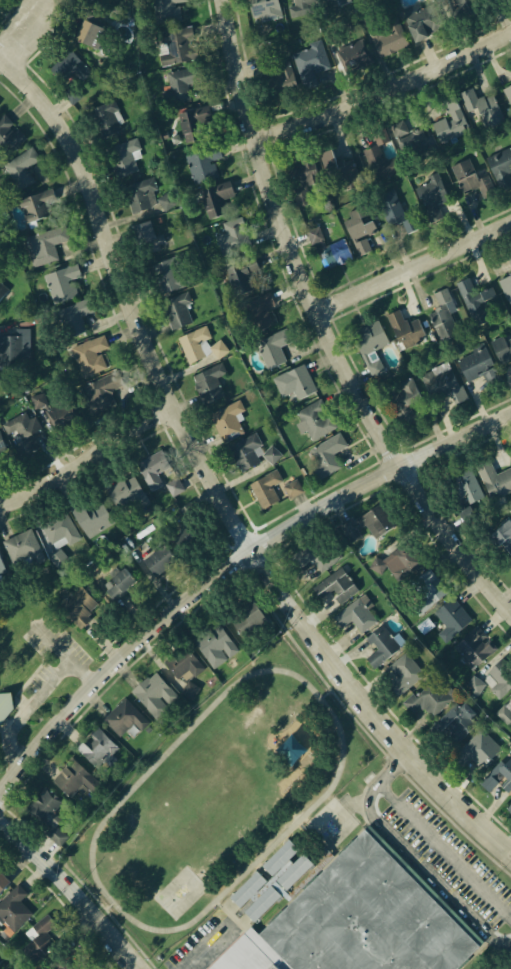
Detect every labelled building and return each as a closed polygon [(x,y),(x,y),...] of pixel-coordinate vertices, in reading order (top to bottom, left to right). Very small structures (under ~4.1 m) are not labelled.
[(150,28),(143,0),(180,0),(187,18),(150,28)] [(256,20),(251,0),(279,0),(282,13),(256,20)] [(295,4),(294,0),(320,0),(320,2),(306,5),(307,11),(290,15),(288,6),(295,4)] [(449,4),(459,26),(474,24),(498,23),(483,0),(449,0),(449,4)] [(417,4),(425,17),(416,20),(425,36),(410,43),(400,11),(417,4)] [(68,12),(104,23),(96,51),(56,36),(68,12)] [(386,20),(395,17),(407,44),(374,59),(368,43),(391,34),(386,20)] [(158,34),(182,29),(190,59),(157,68),(154,53),(155,48),(158,34)] [(360,34),(370,59),(353,67),(340,45),(360,34)] [(318,39),(328,66),(313,74),(315,81),(303,86),(288,51),(318,39)] [(65,51),(92,74),(75,84),(81,97),(69,106),(30,64),(42,55),(53,63),(65,51)] [(273,71),(268,53),(256,57),(262,74),(273,71)] [(268,78),(271,96),(297,93),(292,62),(280,63),(282,76),(268,78)] [(164,74),(201,64),(209,84),(188,88),(190,101),(169,105),(164,94),(169,90),(164,74)] [(482,77),(454,87),(464,109),(473,107),(475,112),(482,110),(489,128),(503,122),(482,77)] [(502,90),(510,85),(510,108),(502,90)] [(444,87),(456,108),(446,112),(439,101),(444,87)] [(88,109),(112,98),(117,109),(112,112),(119,128),(101,138),(88,109)] [(185,143),(204,139),(201,124),(214,121),(210,106),(179,112),(185,143)] [(2,157),(0,155),(0,115),(2,113),(24,138),(2,157)] [(385,124),(393,138),(407,136),(400,119),(385,124)] [(233,123),(241,140),(236,143),(240,149),(221,156),(208,128),(233,123)] [(377,124),(388,140),(377,145),(387,165),(371,173),(357,148),(367,142),(361,129),(377,124)] [(311,134),(328,127),(333,136),(327,140),(339,164),(327,172),(311,134)] [(103,147),(115,171),(127,166),(122,155),(139,147),(136,135),(140,134),(136,129),(103,147)] [(160,133),(166,131),(169,138),(161,140),(160,133)] [(484,152),(510,140),(510,169),(507,171),(510,181),(510,187),(500,191),(484,152)] [(30,146),(39,160),(26,167),(33,180),(16,189),(2,164),(30,146)] [(360,186),(353,158),(336,163),(333,150),(320,153),(327,179),(338,176),(342,191),(360,186)] [(187,157),(209,151),(220,177),(193,184),(190,175),(187,157)] [(449,163),(467,157),(482,185),(461,195),(453,182),(449,163)] [(278,169),(304,160),(311,179),(285,189),(278,169)] [(408,183),(434,170),(449,204),(424,216),(408,183)] [(119,182),(137,175),(140,182),(151,176),(155,188),(152,191),(157,202),(130,213),(119,182)] [(195,188),(211,184),(226,179),(232,191),(219,197),(218,204),(219,214),(208,218),(206,209),(202,210),(195,188)] [(50,188),(61,222),(27,230),(25,222),(22,217),(22,215),(19,206),(16,202),(16,199),(50,188)] [(292,193),(302,189),(309,203),(295,208),(292,193)] [(389,190),(405,215),(386,226),(383,216),(374,220),(363,200),(389,190)] [(170,193),(158,198),(164,212),(176,206),(170,193)] [(338,222),(356,257),(370,249),(365,236),(376,231),(361,209),(338,222)] [(128,224),(148,219),(153,239),(160,235),(165,245),(158,247),(159,250),(141,257),(128,224)] [(221,224),(228,222),(239,245),(234,248),(231,243),(226,245),(230,252),(220,257),(210,232),(221,224)] [(62,225),(68,239),(52,243),(58,258),(32,267),(23,236),(62,225)] [(314,250),(322,269),(350,257),(341,237),(329,242),(314,250)] [(166,257),(149,264),(162,294),(180,287),(178,279),(166,257)] [(223,267),(236,261),(240,267),(253,260),(259,271),(247,276),(253,290),(236,296),(232,286),(227,288),(224,278),(227,276),(223,267)] [(76,262),(76,269),(81,275),(67,280),(68,282),(73,282),(76,290),(73,294),(50,303),(42,274),(76,262)] [(507,307),(510,305),(510,274),(496,280),(507,307)] [(454,282),(473,327),(491,319),(479,297),(493,295),(488,281),(476,288),(467,277),(454,282)] [(9,290),(0,282),(0,301),(9,290)] [(433,294),(444,286),(449,298),(438,306),(433,294)] [(161,300),(185,291),(190,303),(185,305),(190,322),(170,331),(161,300)] [(245,302),(270,293),(276,303),(260,310),(262,313),(268,311),(274,323),(254,331),(245,302)] [(67,335),(59,308),(65,305),(74,303),(92,297),(95,310),(80,316),(86,329),(67,335)] [(427,310),(438,306),(446,303),(457,320),(443,331),(439,322),(432,325),(427,310)] [(385,314),(395,334),(392,338),(395,342),(399,352),(408,350),(403,340),(412,336),(416,339),(422,334),(415,320),(405,324),(398,307),(392,312),(389,312),(385,314)] [(347,333),(376,319),(387,343),(370,349),(377,362),(362,372),(347,333)] [(176,337),(201,326),(207,337),(205,340),(208,347),(217,339),(227,351),(216,360),(212,355),(204,356),(187,364),(176,337)] [(30,364),(0,366),(0,335),(15,335),(14,327),(28,328),(30,364)] [(255,341),(283,330),(289,341),(279,346),(284,359),(265,369),(255,341)] [(508,339),(510,338),(510,360),(501,365),(489,340),(504,332),(508,339)] [(102,334),(106,346),(96,352),(96,355),(100,354),(106,367),(79,380),(66,348),(102,334)] [(480,347),(493,368),(467,382),(454,358),(480,347)] [(272,379),(304,362),(315,391),(298,400),(293,390),(281,399),(272,379)] [(447,362),(456,383),(461,386),(466,399),(457,405),(449,391),(438,395),(425,372),(447,362)] [(189,380),(206,368),(220,363),(226,372),(218,378),(222,394),(202,404),(189,380)] [(114,369),(117,377),(121,384),(112,388),(110,394),(114,406),(88,416),(77,384),(114,369)] [(385,389),(411,377),(424,401),(412,408),(416,420),(403,428),(385,389)] [(28,396),(36,410),(54,402),(46,386),(39,392),(28,396)] [(44,409),(55,430),(76,420),(65,399),(44,409)] [(224,443),(244,433),(235,415),(245,410),(240,399),(210,415),(224,443)] [(319,399),(293,413),(297,421),(294,424),(299,436),(305,428),(310,441),(335,428),(319,399)] [(0,425),(6,434),(15,429),(21,438),(11,444),(18,457),(38,446),(30,434),(40,428),(34,416),(27,419),(23,411),(0,425)] [(228,448),(242,473),(261,462),(253,449),(262,444),(256,433),(228,448)] [(338,434),(313,447),(317,463),(312,469),(316,480),(344,466),(338,455),(333,457),(330,454),(346,444),(338,434)] [(273,465),(283,455),(272,445),(262,456),(273,465)] [(510,468),(510,470),(510,490),(489,500),(469,455),(484,448),(496,474),(510,468)] [(159,451),(138,461),(136,471),(146,489),(161,486),(161,480),(157,473),(166,467),(159,451)] [(466,496),(470,504),(485,497),(471,467),(452,476),(462,498),(466,496)] [(247,483),(273,468),(280,480),(270,488),(274,500),(259,510),(247,483)] [(131,476),(110,488),(121,509),(135,500),(139,508),(148,503),(131,476)] [(176,477),(161,486),(171,498),(182,490),(176,477)] [(294,478),(280,486),(288,499),(300,491),(294,478)] [(112,522),(87,537),(76,521),(66,504),(96,493),(103,510),(112,522)] [(338,523),(349,515),(352,520),(374,504),(390,527),(374,537),(363,524),(358,528),(362,537),(350,544),(338,523)] [(79,537),(63,510),(36,524),(52,550),(79,537)] [(508,519),(510,523),(510,554),(501,541),(497,544),(489,534),(508,519)] [(16,571),(44,559),(30,527),(0,540),(0,542),(16,571)] [(181,548),(197,538),(190,527),(174,537),(181,548)] [(289,556),(325,533),(341,558),(318,573),(311,560),(295,570),(289,556)] [(141,560),(151,578),(162,570),(167,556),(158,545),(141,560)] [(57,567),(68,559),(61,549),(50,557),(57,567)] [(375,556),(386,563),(379,573),(363,567),(375,556)] [(120,565),(101,580),(113,599),(123,592),(128,575),(120,565)] [(309,589),(340,566),(356,590),(338,605),(333,597),(337,594),(332,588),(316,600),(309,589)] [(419,615),(438,600),(420,571),(403,581),(407,585),(419,615)] [(78,586),(62,600),(64,614),(78,628),(89,618),(85,614),(95,604),(78,586)] [(363,594),(370,604),(363,608),(376,620),(360,634),(350,620),(339,627),(332,616),(363,594)] [(455,597),(471,619),(441,645),(432,635),(445,627),(433,611),(455,597)] [(230,621),(249,649),(285,632),(263,603),(230,621)] [(419,623),(426,618),(435,627),(429,633),(424,629),(420,628),(419,623)] [(219,624),(195,646),(213,669),(238,650),(219,624)] [(379,624),(399,648),(384,660),(373,668),(365,655),(376,650),(365,636),(379,624)] [(475,629),(452,645),(470,667),(493,650),(475,629)] [(183,646),(202,668),(187,682),(181,676),(175,679),(160,660),(183,646)] [(409,651),(428,673),(396,698),(390,688),(400,683),(388,667),(409,651)] [(501,657),(510,671),(510,686),(500,699),(485,681),(480,675),(501,657)] [(154,671),(173,694),(150,710),(132,688),(154,671)] [(472,676),(485,681),(475,696),(465,687),(472,676)] [(402,701),(411,711),(423,707),(430,715),(453,700),(434,679),(402,701)] [(187,682),(199,688),(191,699),(179,694),(187,682)] [(12,709),(0,723),(0,694),(11,693),(12,709)] [(494,711),(510,695),(510,728),(494,711)] [(123,698),(102,717),(119,736),(133,722),(140,731),(147,723),(123,698)] [(458,703),(469,716),(465,720),(471,727),(465,730),(456,742),(435,723),(458,703)] [(96,727),(116,749),(95,767),(71,750),(96,727)] [(476,732),(455,751),(462,760),(470,756),(478,765),(493,752),(485,748),(491,740),(476,732)] [(504,763),(510,756),(510,788),(507,792),(498,783),(490,792),(478,781),(499,759),(504,763)] [(72,760),(87,775),(84,780),(88,787),(82,794),(75,791),(65,797),(50,779),(72,760)] [(42,785),(28,807),(52,829),(55,825),(60,819),(50,808),(58,799),(42,785)] [(55,825),(68,838),(57,846),(43,832),(55,825)] [(474,946),(451,968),(218,968),(369,826),(474,946)] [(313,865),(303,854),(294,863),(290,859),(300,849),(289,839),(262,866),(274,878),(271,881),(284,894),(313,865)] [(12,882),(0,871),(0,894),(12,882)] [(230,897),(240,907),(267,881),(258,871),(230,897)] [(13,935),(0,923),(0,896),(16,881),(27,890),(18,904),(30,914),(13,935)] [(254,922),(282,896),(272,886),(244,911),(254,922)] [(46,915),(18,942),(33,966),(52,949),(50,928),(46,915)]
